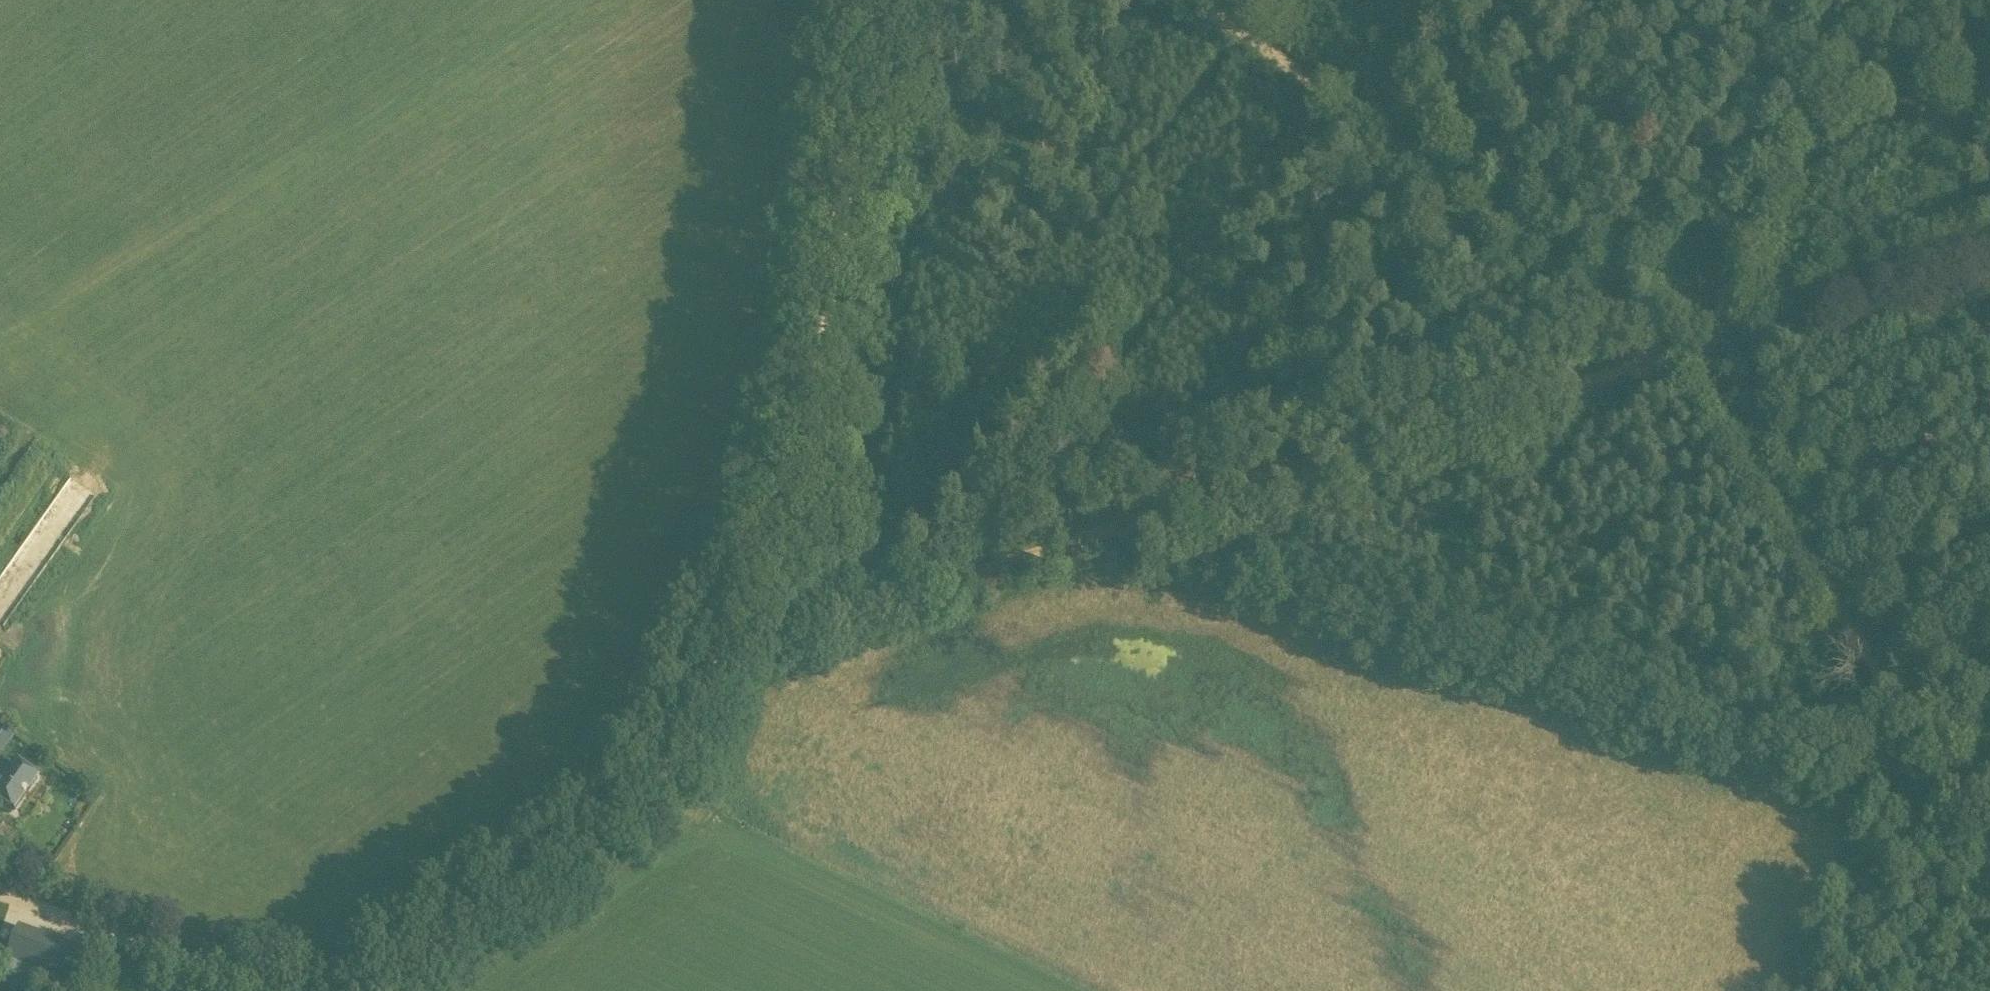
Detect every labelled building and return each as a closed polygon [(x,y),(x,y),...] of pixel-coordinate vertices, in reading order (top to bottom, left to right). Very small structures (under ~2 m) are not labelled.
[(10,742),(14,737),(0,727),(0,735),(10,742)] [(15,810),(38,778),(16,763),(9,773),(0,767),(0,799),(15,810)] [(21,930),(9,961),(79,988),(90,957),(21,930)]
